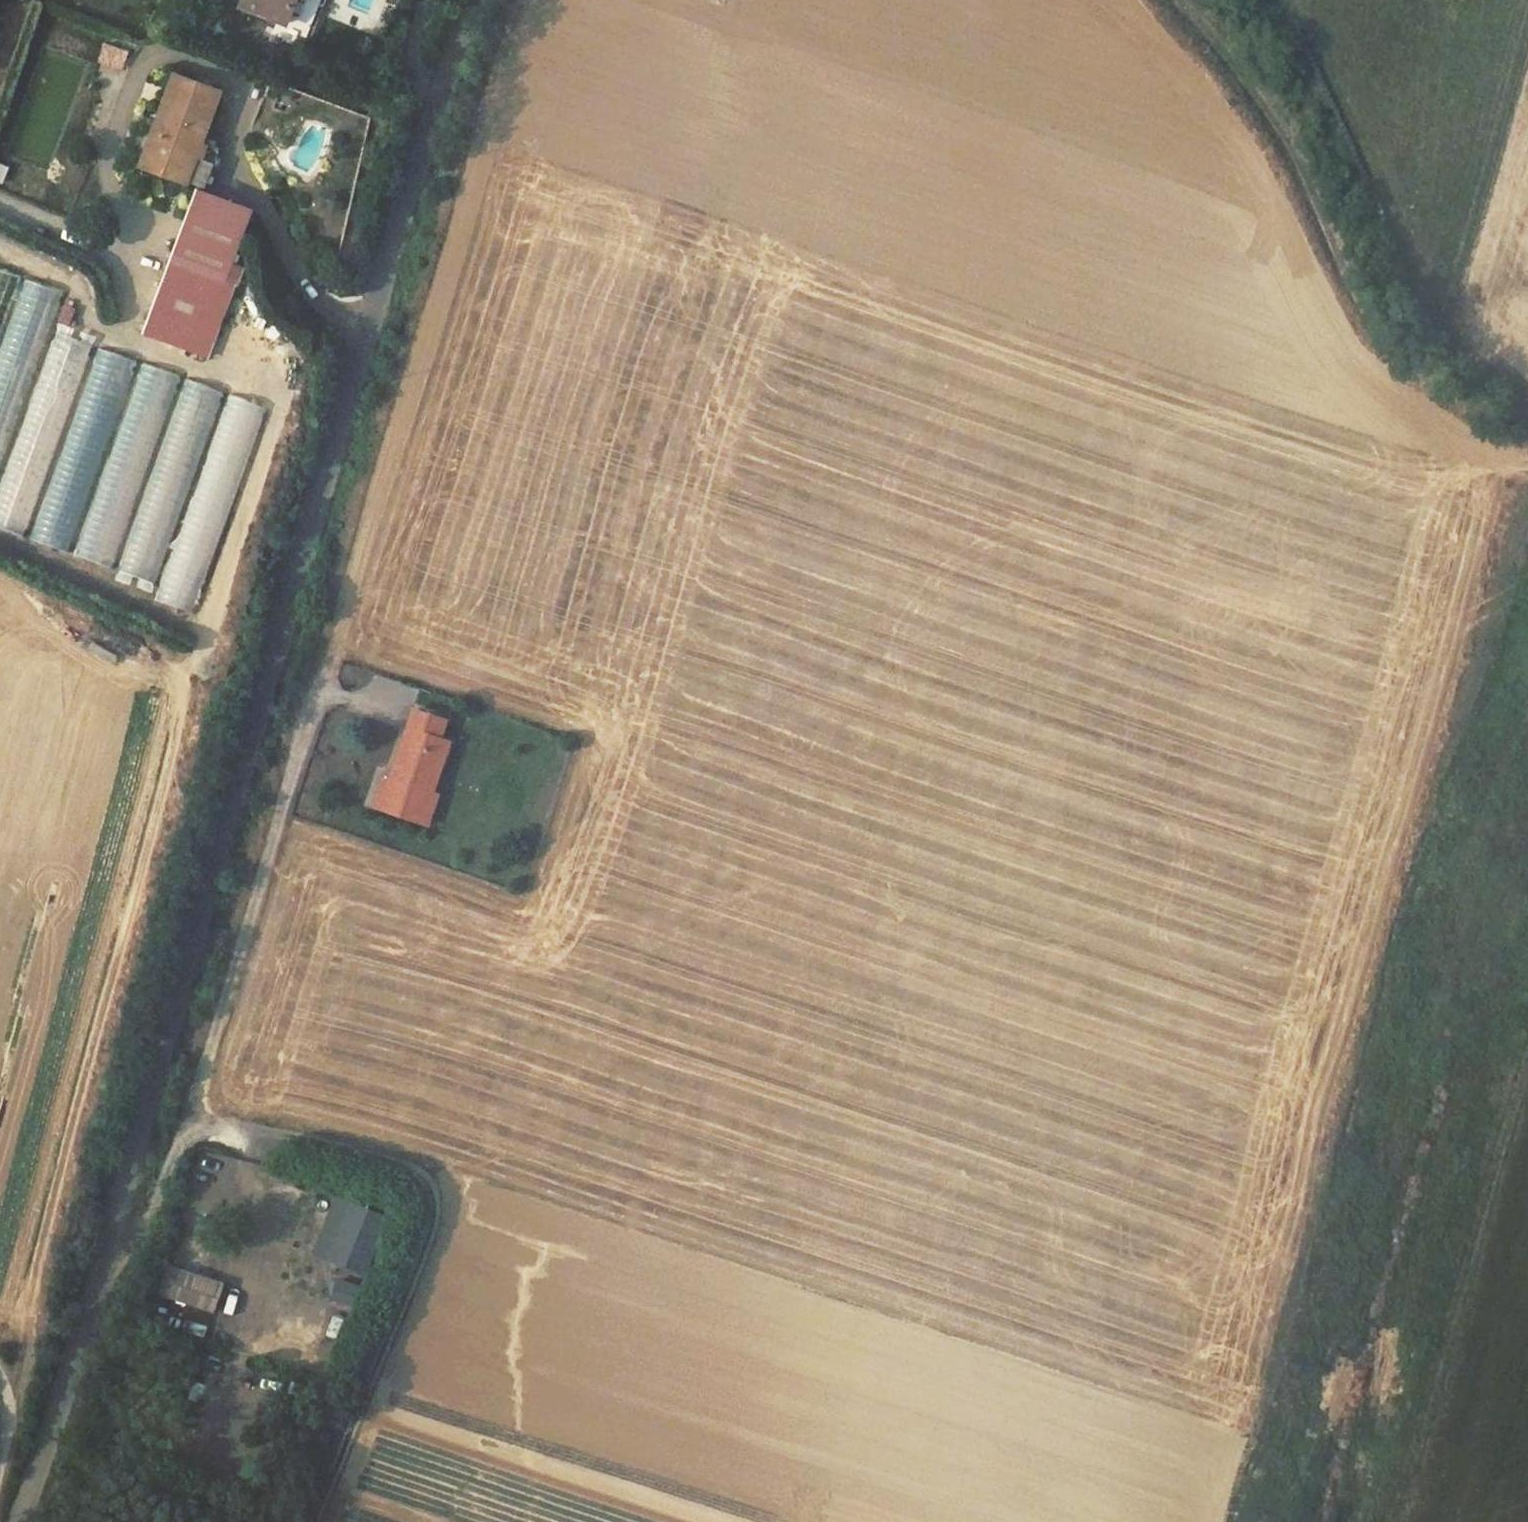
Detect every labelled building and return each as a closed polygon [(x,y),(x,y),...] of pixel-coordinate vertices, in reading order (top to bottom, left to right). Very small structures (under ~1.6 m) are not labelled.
[(240,5),(287,24),(296,0),(242,0),(240,5)] [(155,131),(142,165),(187,181),(205,133),(220,94),(183,79),(162,135),(155,131)] [(187,181),(206,187),(219,152),(218,146),(216,140),(212,136),(205,133),(187,181)] [(204,192),(151,334),(199,351),(223,281),(235,285),(242,266),(230,262),(248,210),(204,192)] [(19,276),(19,274),(0,269),(0,478),(57,287),(19,276)] [(223,281),(199,351),(211,355),(235,285),(223,281)] [(130,357),(91,345),(92,341),(48,329),(0,494),(0,526),(29,535),(28,538),(74,551),(130,357)] [(203,612),(259,402),(223,392),(224,389),(180,378),(181,374),(133,361),(80,562),(117,571),(115,580),(158,592),(156,599),(203,612)] [(417,788),(435,735),(425,732),(431,713),(410,706),(391,761),(397,763),(391,779),(380,775),(371,802),(408,815),(417,788)] [(423,821),(433,794),(417,788),(408,815),(423,821)] [(353,1211),(342,1258),(376,1266),(387,1219),(353,1211)]
